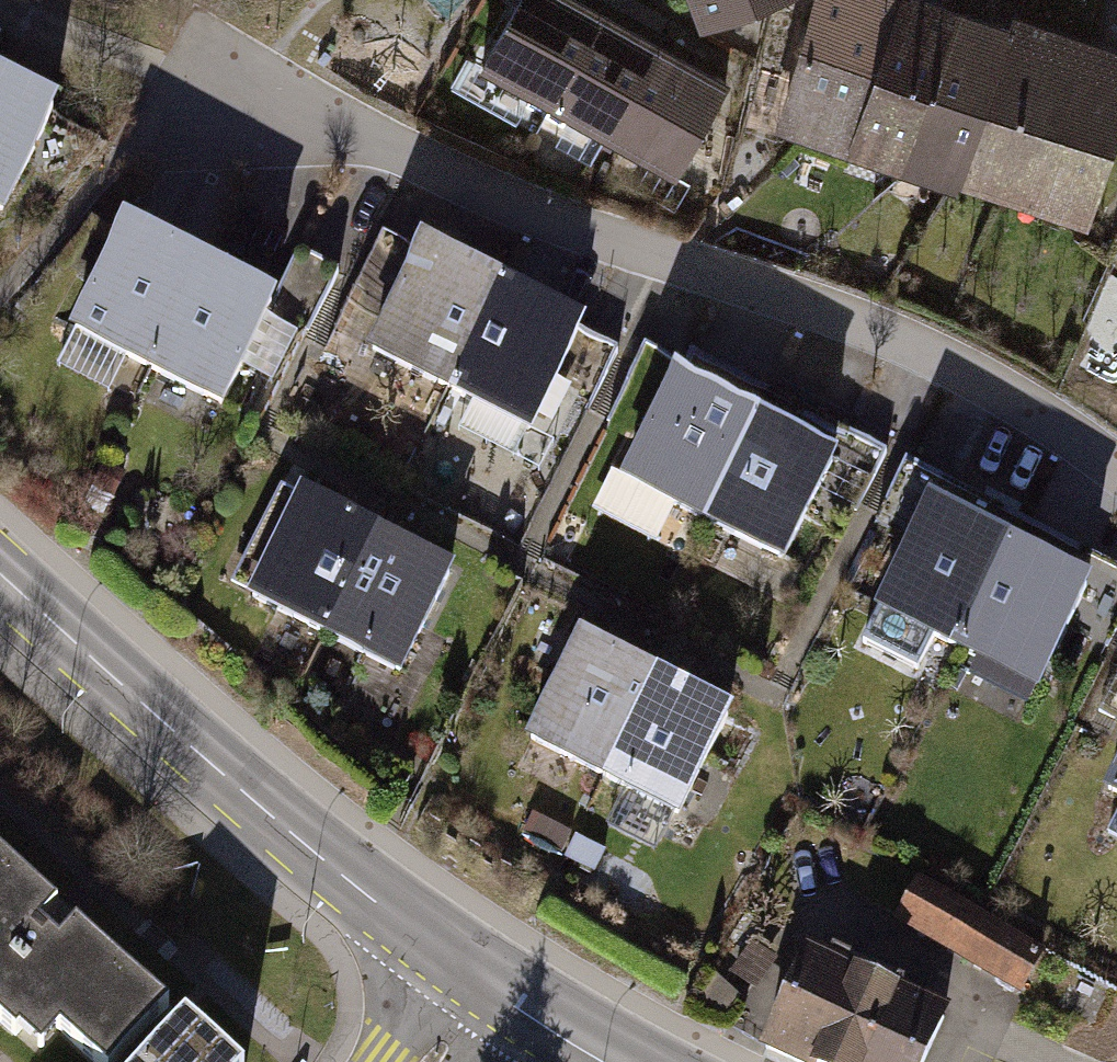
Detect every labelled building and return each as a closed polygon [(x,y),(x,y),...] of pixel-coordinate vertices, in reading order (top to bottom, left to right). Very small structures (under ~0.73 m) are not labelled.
[(583,0),(505,0),(469,66),(666,174),(720,75),(583,0)] [(695,19),(745,0),(688,0),(695,19)] [(834,150),(883,0),(797,0),(756,125),(834,150)] [(890,168),(943,8),(918,0),(883,0),(834,150),(890,168)] [(890,168),(949,187),(1002,27),(943,8),(890,168)] [(1116,109),(1116,52),(1005,16),(1002,27),(949,187),(1079,228),(1116,109)] [(0,91),(0,214),(46,112),(0,91)] [(182,268),(100,228),(48,334),(131,374),(182,268)] [(487,293),(402,252),(354,351),(439,392),(487,293)] [(266,308),(182,268),(131,374),(214,414),(266,308)] [(574,336),(487,293),(439,392),(526,434),(574,336)] [(739,422),(654,381),(606,480),(691,521),(739,422)] [(826,464),(739,422),(691,521),(778,563),(826,464)] [(365,538),(282,496),(230,598),(313,641),(365,538)] [(988,550),(903,508),(855,607),(940,648),(988,550)] [(450,580),(365,538),(313,641),(397,683),(450,580)] [(1075,592),(988,550),(940,648),(1027,691),(1075,592)] [(640,677),(556,636),(507,735),(592,776),(640,677)] [(728,719),(640,677),(592,776),(679,818),(728,719)] [(1086,796),(1116,810),(1116,725),(1086,796)] [(40,1057),(64,1033),(95,1061),(119,1061),(169,1009),(77,922),(55,945),(35,926),(52,907),(0,857),(0,1020),(40,1057)] [(1023,992),(1050,947),(924,871),(896,916),(1023,992)] [(835,968),(790,947),(743,1047),(775,1061),(792,1061),(835,968)] [(885,992),(835,968),(792,1061),(852,1061),(885,992)] [(885,992),(852,1061),(918,1061),(939,1017),(885,992)] [(189,1024),(154,1061),(229,1061),(189,1024)]
